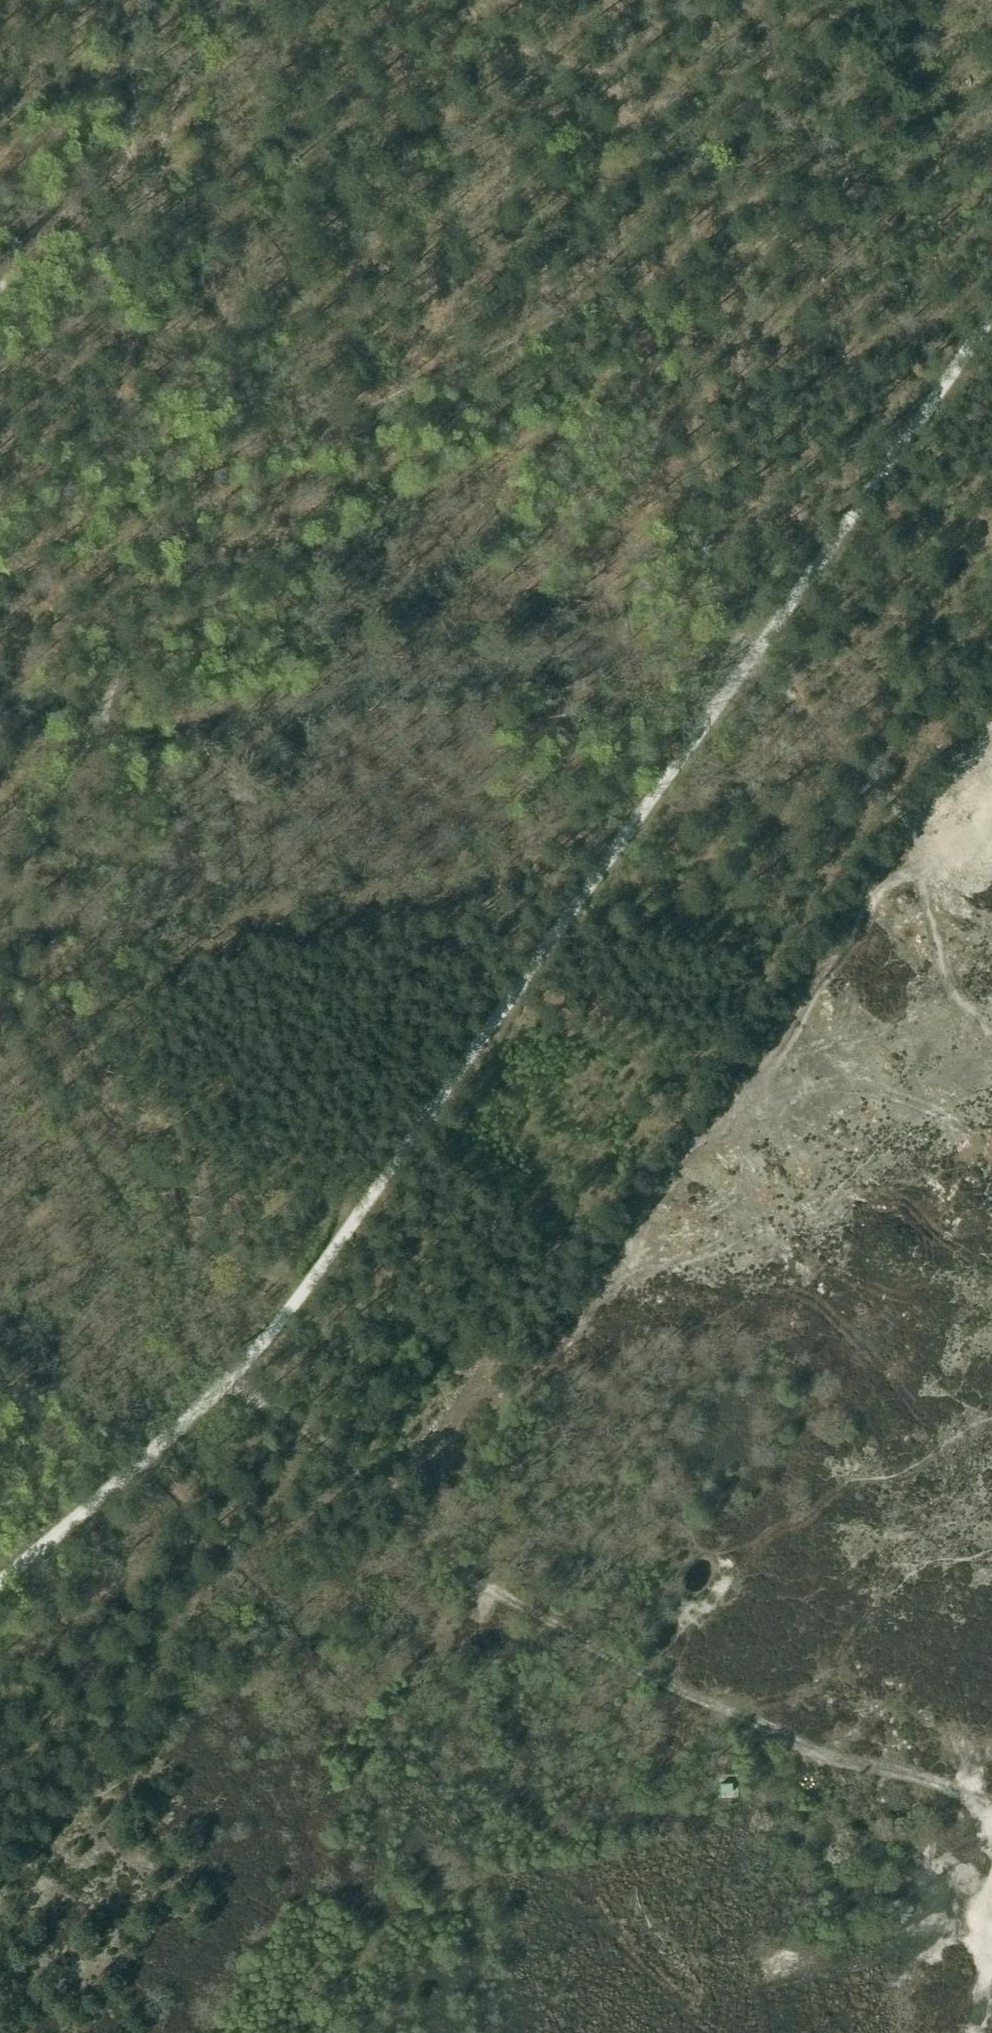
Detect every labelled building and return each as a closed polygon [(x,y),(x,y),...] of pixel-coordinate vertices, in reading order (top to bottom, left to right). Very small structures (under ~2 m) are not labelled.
[(731,1782),(720,1782),(720,1791),(731,1791),(731,1782)]
